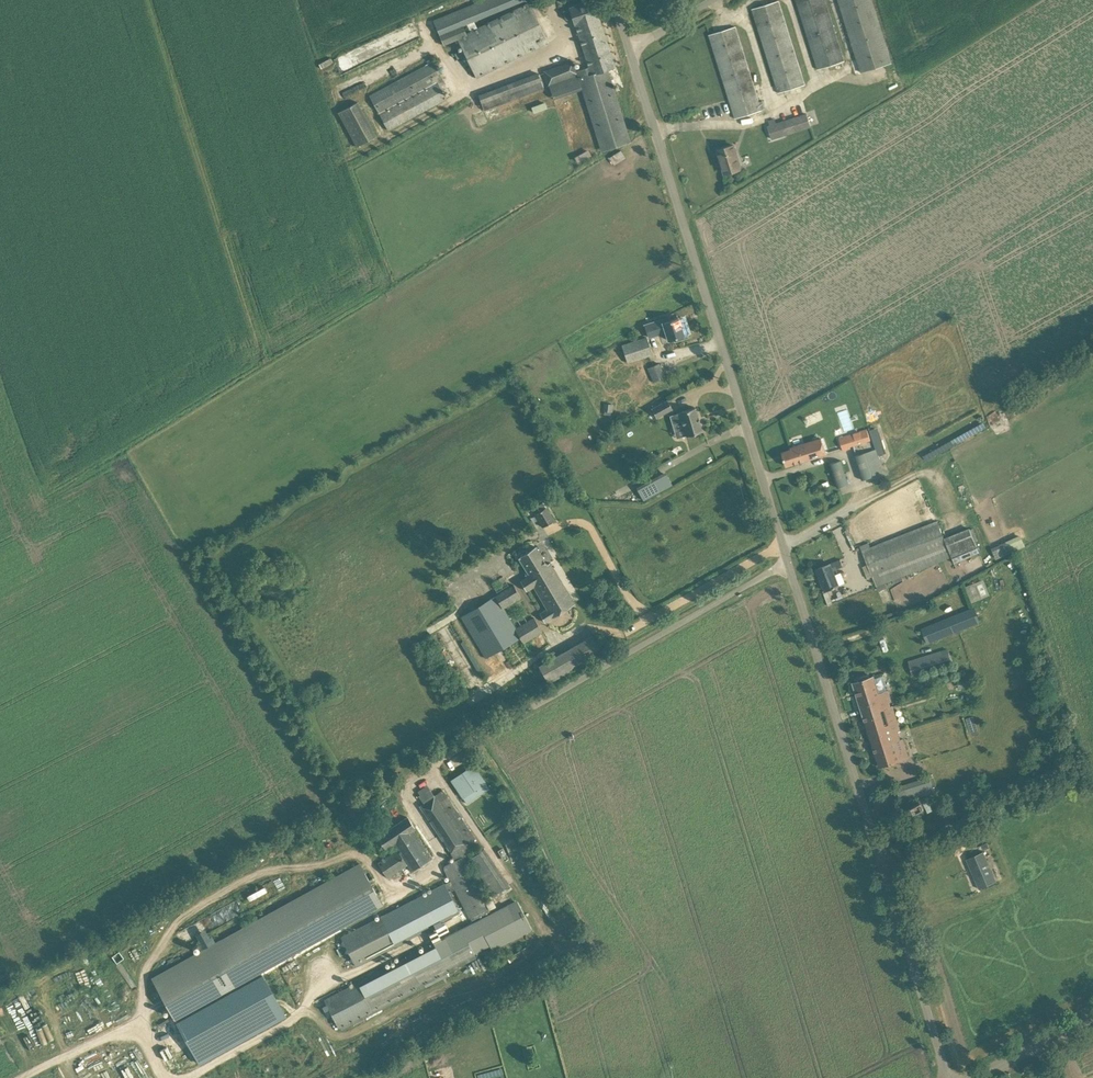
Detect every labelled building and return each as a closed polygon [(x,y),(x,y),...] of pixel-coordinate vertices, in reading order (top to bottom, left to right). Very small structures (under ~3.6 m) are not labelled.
[(438,34),(522,0),(481,0),(433,20),(438,34)] [(572,17),(581,42),(605,35),(593,0),(569,8),(563,11),(566,19),(572,17)] [(805,84),(782,11),(778,0),(752,9),(756,19),(779,93),(805,84)] [(825,0),(797,0),(818,69),(844,61),(825,0)] [(872,0),(839,0),(862,72),(892,63),(872,0)] [(457,38),(476,78),(548,42),(528,3),(457,38)] [(761,110),(735,26),(709,34),(735,118),(761,110)] [(615,67),(605,35),(581,42),(589,67),(576,71),(572,61),(543,71),(548,86),(549,86),(554,99),(581,88),(600,148),(629,139),(608,73),(606,74),(605,70),(615,67)] [(369,95),(388,130),(446,98),(440,86),(445,83),(433,61),(369,95)] [(523,79),(529,93),(543,88),(538,73),(523,79)] [(820,106),(831,103),(827,89),(817,92),(820,106)] [(336,110),(353,146),(374,136),(356,100),(336,110)] [(776,124),(780,136),(811,126),(807,114),(776,124)] [(734,145),(718,150),(720,150),(721,155),(720,155),(725,173),(741,168),(734,145)] [(587,150),(572,155),(574,161),(589,156),(587,150)] [(669,317),(645,325),(649,337),(665,331),(668,339),(674,337),(675,340),(688,336),(684,324),(681,325),(678,317),(670,320),(669,317)] [(621,345),(627,362),(652,354),(647,337),(621,345)] [(648,368),(654,382),(665,377),(659,363),(648,368)] [(651,409),(656,417),(672,408),(667,400),(651,409)] [(681,421),(686,436),(702,431),(695,407),(679,412),(673,414),(675,422),(681,421)] [(879,428),(871,431),(873,439),(876,449),(854,456),(862,479),(882,472),(880,465),(883,464),(880,456),(887,454),(879,428)] [(839,438),(843,450),(851,448),(850,446),(870,439),(867,429),(839,438)] [(791,447),(791,449),(782,452),(786,466),(827,453),(822,438),(791,447)] [(830,463),(837,487),(848,483),(841,460),(830,463)] [(554,520),(546,506),(535,513),(543,526),(554,520)] [(876,586),(951,557),(938,521),(862,551),(876,586)] [(996,559),(1011,552),(1006,541),(991,548),(996,559)] [(526,590),(526,591),(534,586),(548,609),(540,614),(545,622),(545,621),(546,623),(552,619),(551,618),(574,604),(549,562),(546,564),(535,546),(518,556),(528,572),(526,574),(527,576),(520,580),(526,590)] [(816,569),(817,569),(822,580),(821,580),(825,590),(833,587),(833,588),(835,587),(835,586),(839,584),(833,571),(843,566),(840,559),(816,569)] [(964,584),(970,602),(989,595),(983,578),(964,584)] [(523,643),(542,631),(534,617),(515,628),(502,607),(520,596),(513,584),(495,595),(461,616),(486,658),(520,637),(523,643)] [(923,628),(928,642),(979,622),(974,607),(923,628)] [(539,665),(548,682),(601,652),(592,635),(539,665)] [(910,666),(913,675),(944,665),(942,656),(910,666)] [(1010,685),(1021,684),(1018,663),(1008,665),(1010,685)] [(853,682),(871,739),(898,731),(900,730),(888,690),(879,693),(873,676),(853,682)] [(957,678),(958,687),(970,685),(969,676),(957,678)] [(871,739),(880,766),(909,757),(903,738),(901,739),(898,731),(871,739)] [(473,764),(450,780),(463,798),(479,787),(479,786),(486,782),(473,764)] [(903,804),(934,793),(929,779),(898,790),(903,804)] [(479,786),(479,787),(483,792),(490,787),(486,782),(479,786)] [(449,799),(442,790),(420,806),(426,815),(456,860),(444,866),(451,880),(402,905),(341,937),(356,965),(417,934),(459,912),(449,892),(455,889),(473,923),(381,970),(324,999),(327,1004),(329,1008),(338,1027),(395,998),(476,957),(474,953),(490,945),(491,948),(530,929),(515,901),(491,913),(489,909),(483,897),(463,857),(480,846),(449,799)] [(414,828),(407,817),(377,836),(385,848),(393,843),(397,850),(378,863),(387,877),(407,865),(411,870),(437,853),(418,825),(414,828)] [(905,846),(910,860),(918,858),(913,844),(905,846)] [(508,885),(484,848),(468,859),(492,895),(508,885)] [(992,873),(983,852),(967,859),(975,880),(992,873)] [(207,947),(230,987),(336,929),(313,889),(207,947)] [(489,893),(483,897),(489,909),(496,906),(489,893)] [(207,947),(152,978),(174,1018),(230,987),(207,947)] [(261,974),(176,1021),(200,1064),(285,1017),(261,974)]
